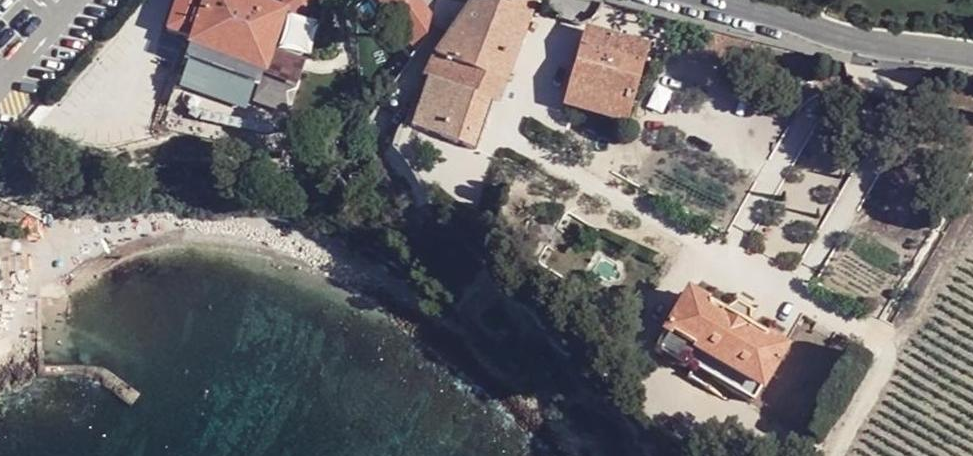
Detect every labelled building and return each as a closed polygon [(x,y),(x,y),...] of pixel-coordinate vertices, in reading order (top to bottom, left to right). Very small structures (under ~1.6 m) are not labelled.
[(181,60),(220,74),(223,67),(260,79),(270,52),(304,64),(321,16),(308,11),(300,8),(297,18),(281,12),(249,0),(177,0),(166,30),(189,38),(181,60)] [(308,11),(312,0),(285,0),(281,12),(297,18),(300,8),(308,11)] [(407,3),(397,10),(406,21),(414,14),(409,7),(410,7),(407,3)] [(501,85),(534,3),(469,4),(432,57),(501,85)] [(638,79),(643,62),(647,49),(588,34),(566,108),(625,125),(638,79)] [(495,103),(501,85),(432,57),(421,78),(490,102),(495,103)] [(652,65),(643,62),(638,79),(648,81),(652,65)] [(472,152),(490,102),(421,78),(402,127),(472,152)] [(293,92),(260,79),(254,96),(288,108),(293,92)] [(8,242),(0,242),(0,255),(8,255),(8,242)] [(747,329),(721,314),(684,292),(653,347),(653,351),(653,352),(683,371),(686,369),(687,368),(695,355),(757,391),(781,350),(747,329)] [(733,304),(721,314),(747,329),(748,314),(733,304)] [(749,404),(757,391),(695,355),(687,368),(749,404)]
